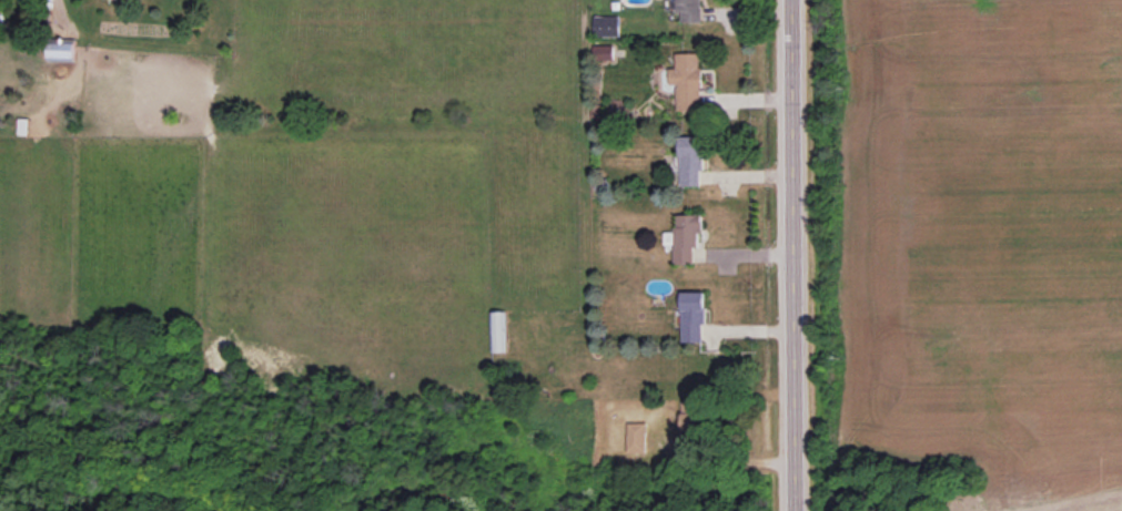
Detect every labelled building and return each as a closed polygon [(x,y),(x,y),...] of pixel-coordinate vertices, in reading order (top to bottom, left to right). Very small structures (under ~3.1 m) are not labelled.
[(676,12),(680,12),(680,22),(701,22),(700,0),(676,0),(676,12)] [(619,36),(619,15),(594,16),(594,37),(619,36)] [(76,42),(49,41),(49,61),(75,61),(76,42)] [(594,60),(614,60),(614,45),(594,45),(594,60)] [(677,111),(701,110),(700,53),(675,53),(676,68),(669,68),(669,85),(676,85),(677,111)] [(680,186),(703,186),(703,136),(679,137),(680,186)] [(675,215),(675,232),(665,233),(665,244),(674,244),(674,265),(694,265),(693,248),(698,248),(698,234),(702,234),(702,214),(675,215)] [(682,342),(704,342),(704,291),(681,292),(682,342)] [(492,352),(507,352),(506,311),(491,311),(492,352)] [(627,452),(646,453),(646,423),(628,422),(627,452)]
